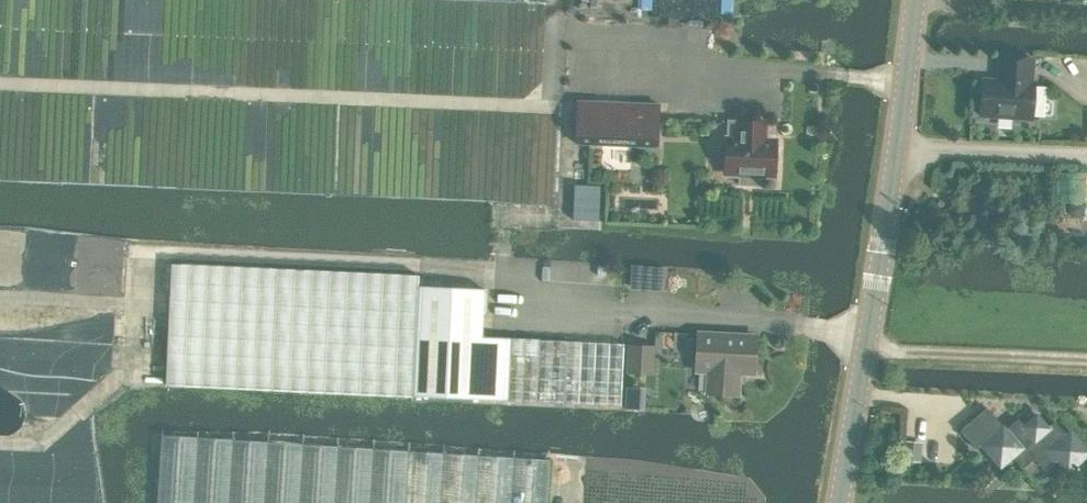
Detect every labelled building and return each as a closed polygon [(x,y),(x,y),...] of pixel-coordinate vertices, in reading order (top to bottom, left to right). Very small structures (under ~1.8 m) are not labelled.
[(982,79),(980,115),(1032,119),(1034,83),(1031,83),(1033,59),(1000,56),(999,72),(1001,72),(1000,80),(982,79)] [(659,107),(578,103),(576,145),(657,149),(659,107)] [(738,121),(729,121),(728,139),(726,139),(724,173),(740,174),(740,184),(759,185),(759,174),(775,175),(776,141),(765,141),(766,122),(738,121)] [(575,184),(573,219),(598,220),(600,186),(575,184)] [(1068,204),(1068,211),(1074,218),(1081,218),(1082,205),(1068,204)] [(621,405),(624,343),(482,336),(484,289),(418,285),(418,275),(171,263),(165,385),(413,395),(621,405)] [(631,265),(629,289),(640,290),(642,265),(631,265)] [(754,373),(756,336),(699,333),(697,370),(711,371),(710,393),(737,394),(738,372),(754,373)] [(654,373),(655,347),(629,345),(628,372),(654,373)] [(960,430),(978,450),(982,446),(1001,468),(1013,457),(1023,468),(1035,457),(1046,470),(1058,460),(1067,471),(1086,454),(1086,452),(1072,433),(1068,436),(1056,422),(1049,428),(1038,415),(1025,426),(1020,419),(1007,430),(1004,426),(986,406),(960,430)] [(549,459),(162,434),(157,502),(546,502),(549,459)] [(903,443),(902,460),(919,461),(920,444),(903,443)]
